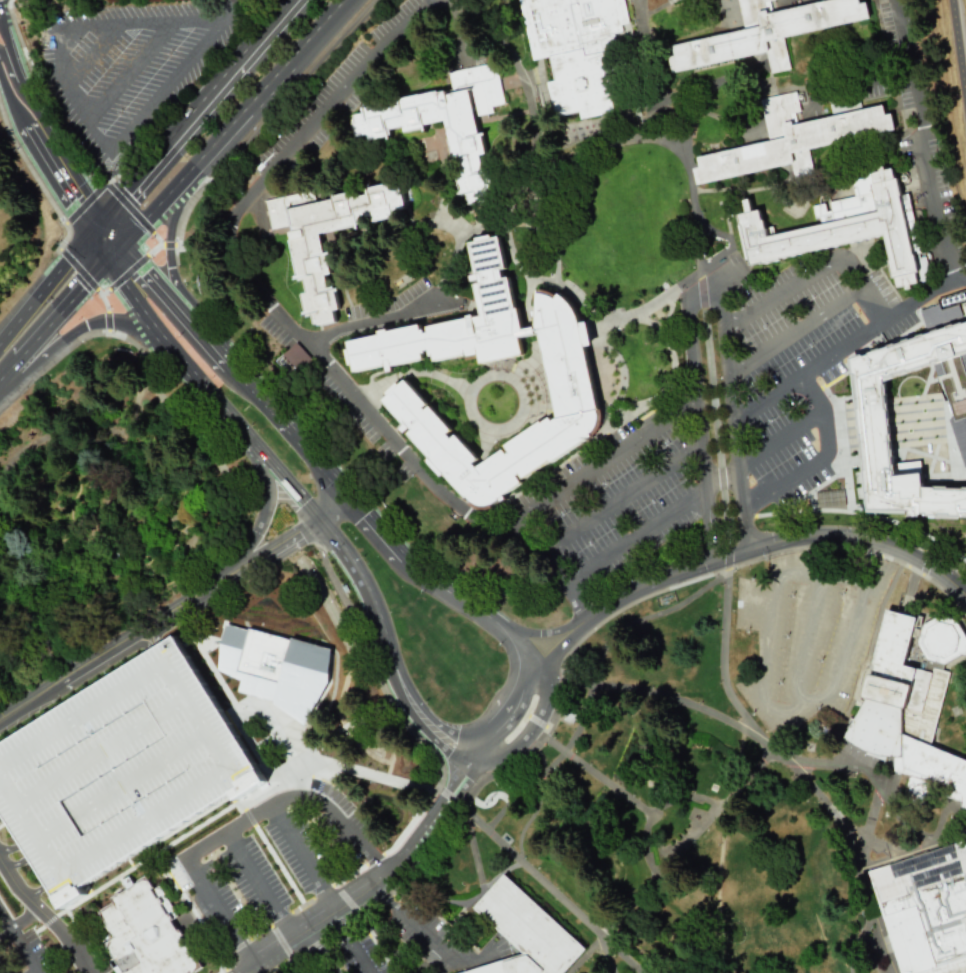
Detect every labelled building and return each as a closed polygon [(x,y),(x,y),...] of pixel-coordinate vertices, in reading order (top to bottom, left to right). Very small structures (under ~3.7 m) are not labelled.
[(529,63),(516,0),(623,0),(631,35),(600,42),(615,109),(555,122),(544,73),(541,60),(529,63)] [(744,26),(739,0),(764,0),(765,7),(767,7),(768,10),(813,0),(860,0),(860,1),(863,0),(866,0),(870,16),(783,35),(790,67),(771,72),(769,62),(766,50),(710,62),(672,69),(669,54),(675,53),(673,42),(722,31),(744,26)] [(494,60),(503,102),(490,104),(492,111),(473,115),(474,122),(477,135),(480,134),(483,152),(478,153),(482,171),(493,168),(499,199),(466,207),(464,197),(459,198),(443,125),(442,118),(422,122),(422,125),(404,129),(403,122),(387,126),(389,134),(369,138),(367,133),(356,136),(351,115),(361,113),(359,106),(448,87),(445,70),(494,60)] [(691,168),(697,167),(695,157),(726,150),(768,140),(759,99),(795,91),(799,111),(788,113),(791,124),(831,115),(827,96),(856,89),(861,109),(882,104),(884,114),(890,113),(893,129),(807,148),(813,175),(794,179),(790,163),(787,164),(695,185),(691,168)] [(893,167),(917,271),(914,272),(916,283),(909,285),(909,288),(905,289),(904,285),(897,286),(895,277),(891,278),(887,260),(889,259),(884,235),(749,266),(737,215),(745,213),(742,200),(750,198),(753,211),(760,209),(767,238),(818,226),(813,207),(824,204),(826,213),(831,212),(829,201),(855,195),(851,177),(893,167)] [(335,323),(333,312),(338,310),(335,292),(337,292),(337,289),(333,289),(333,287),(327,288),(324,275),(330,274),(326,256),(329,255),(329,252),(323,254),(318,234),(341,228),(354,226),(355,229),(358,228),(357,225),(359,224),(358,219),(371,216),(372,222),(390,218),(391,221),(393,220),(391,211),(403,209),(402,205),(404,205),(400,187),(389,189),(388,183),(370,187),(369,184),(367,185),(367,184),(366,184),(367,188),(365,189),(365,193),(366,193),(366,194),(353,197),(352,191),(344,193),(334,195),(333,192),(330,193),(331,199),(315,202),(312,190),(265,201),(271,229),(287,225),(291,240),(288,241),(296,276),(293,277),(294,279),(297,279),(298,281),(304,280),(307,293),(301,294),(305,312),(301,313),(302,316),(305,315),(306,318),(312,316),(314,325),(317,324),(317,326),(335,323)] [(373,400),(480,515),(601,429),(580,316),(571,302),(560,294),(540,291),(534,327),(523,329),(503,233),(464,241),(480,316),(428,327),(422,328),(421,324),(347,341),(354,372),(385,366),(387,374),(394,372),(393,366),(434,357),(435,361),(464,355),(466,361),(478,358),(479,366),(526,356),(522,339),(538,336),(557,417),(552,421),(549,418),(543,423),(541,421),(508,446),(510,448),(477,475),(466,461),(472,457),(457,438),(452,442),(445,434),(451,429),(431,405),(426,409),(425,408),(430,404),(406,374),(373,400)] [(898,485),(965,489),(965,514),(867,512),(849,371),(847,358),(965,320),(965,465),(964,466),(930,370),(886,384),(894,449),(898,485)] [(291,376),(309,357),(294,342),(276,361),(291,376)] [(865,697),(843,738),(851,743),(859,748),(868,752),(881,755),(894,757),(894,771),(908,775),(906,791),(922,802),(929,794),(953,798),(960,800),(962,807),(965,808),(965,762),(930,745),(947,672),(903,665),(916,618),(887,610),(865,697)] [(923,625),(917,643),(926,661),(945,665),(959,654),(965,654),(965,638),(965,637),(954,618),(938,617),(923,625)] [(227,621),(330,648),(315,709),(239,688),(243,673),(217,665),(227,621)] [(15,833),(26,851),(45,879),(63,907),(263,777),(172,637),(154,648),(0,749),(0,810),(15,833)] [(868,871),(900,972),(965,972),(965,840),(868,871)] [(585,948),(564,972),(462,972),(523,954),(474,908),(505,874),(585,948)] [(110,898),(112,902),(97,912),(114,938),(104,944),(113,959),(109,961),(116,972),(194,972),(203,967),(173,919),(179,916),(159,884),(153,888),(146,876),(110,898)]
